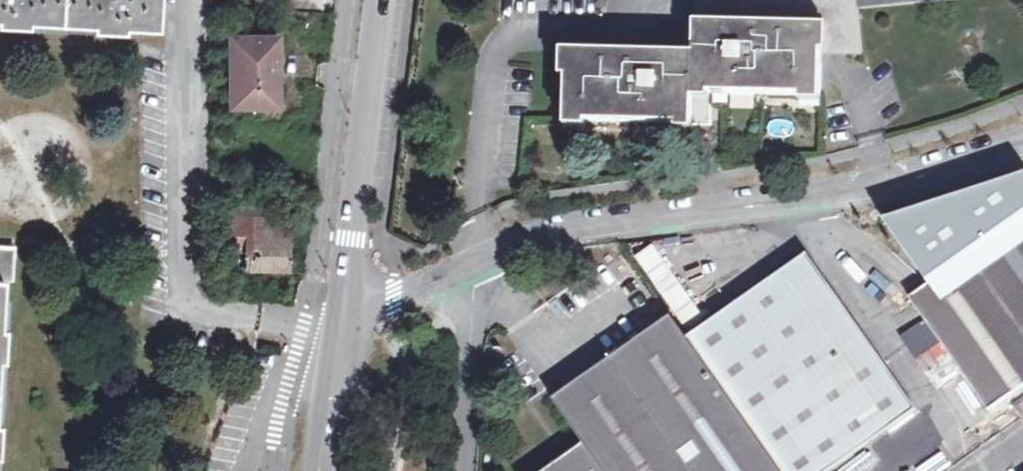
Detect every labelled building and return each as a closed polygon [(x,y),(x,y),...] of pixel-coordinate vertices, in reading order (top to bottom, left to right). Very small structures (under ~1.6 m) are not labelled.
[(27,27),(28,22),(89,25),(89,30),(124,32),(124,27),(157,28),(159,0),(0,0),(0,26),(27,27)] [(860,0),(696,0),(695,50),(568,48),(568,120),(695,122),(696,92),(821,94),(823,51),(866,51),(861,6),(860,0)] [(231,105),(270,106),(270,87),(264,87),(265,68),(276,68),(276,37),(231,37),(231,105)] [(270,87),(270,106),(279,106),(278,68),(276,68),(265,68),(264,87),(270,87)] [(924,286),(964,258),(1022,217),(1022,176),(879,221),(924,286)] [(255,181),(255,193),(254,217),(290,218),(291,182),(255,181)] [(211,216),(216,216),(254,217),(255,193),(235,193),(211,192),(211,216)] [(290,218),(254,217),(216,216),(216,265),(291,267),(293,218),(290,218)] [(906,298),(985,409),(1022,382),(1022,218),(906,298)] [(683,327),(701,314),(653,246),(635,258),(683,327)] [(0,247),(0,368),(0,364),(5,364),(7,332),(2,331),(6,282),(14,282),(16,248),(0,247)] [(685,343),(775,470),(827,470),(914,410),(804,257),(685,343)] [(229,293),(242,294),(243,282),(230,282),(229,293)] [(685,343),(669,321),(551,403),(581,448),(549,470),(775,470),(685,343)]
